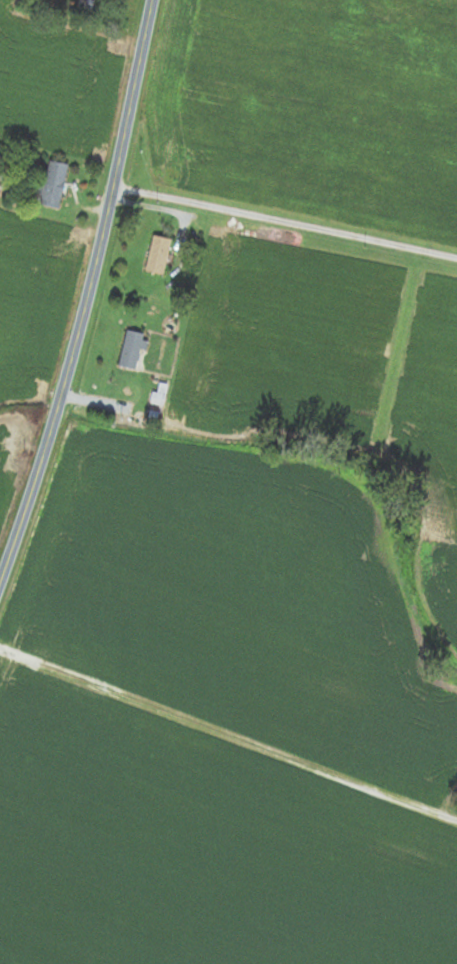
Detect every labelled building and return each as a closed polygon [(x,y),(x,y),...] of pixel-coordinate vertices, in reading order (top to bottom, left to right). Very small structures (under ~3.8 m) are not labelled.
[(92,14),(95,0),(85,0),(82,12),(92,14)] [(60,209),(67,164),(47,161),(40,206),(60,209)] [(171,240),(153,235),(144,272),(162,276),(171,240)] [(117,367),(135,372),(144,335),(127,331),(117,367)] [(157,422),(168,386),(158,383),(147,419),(157,422)]
